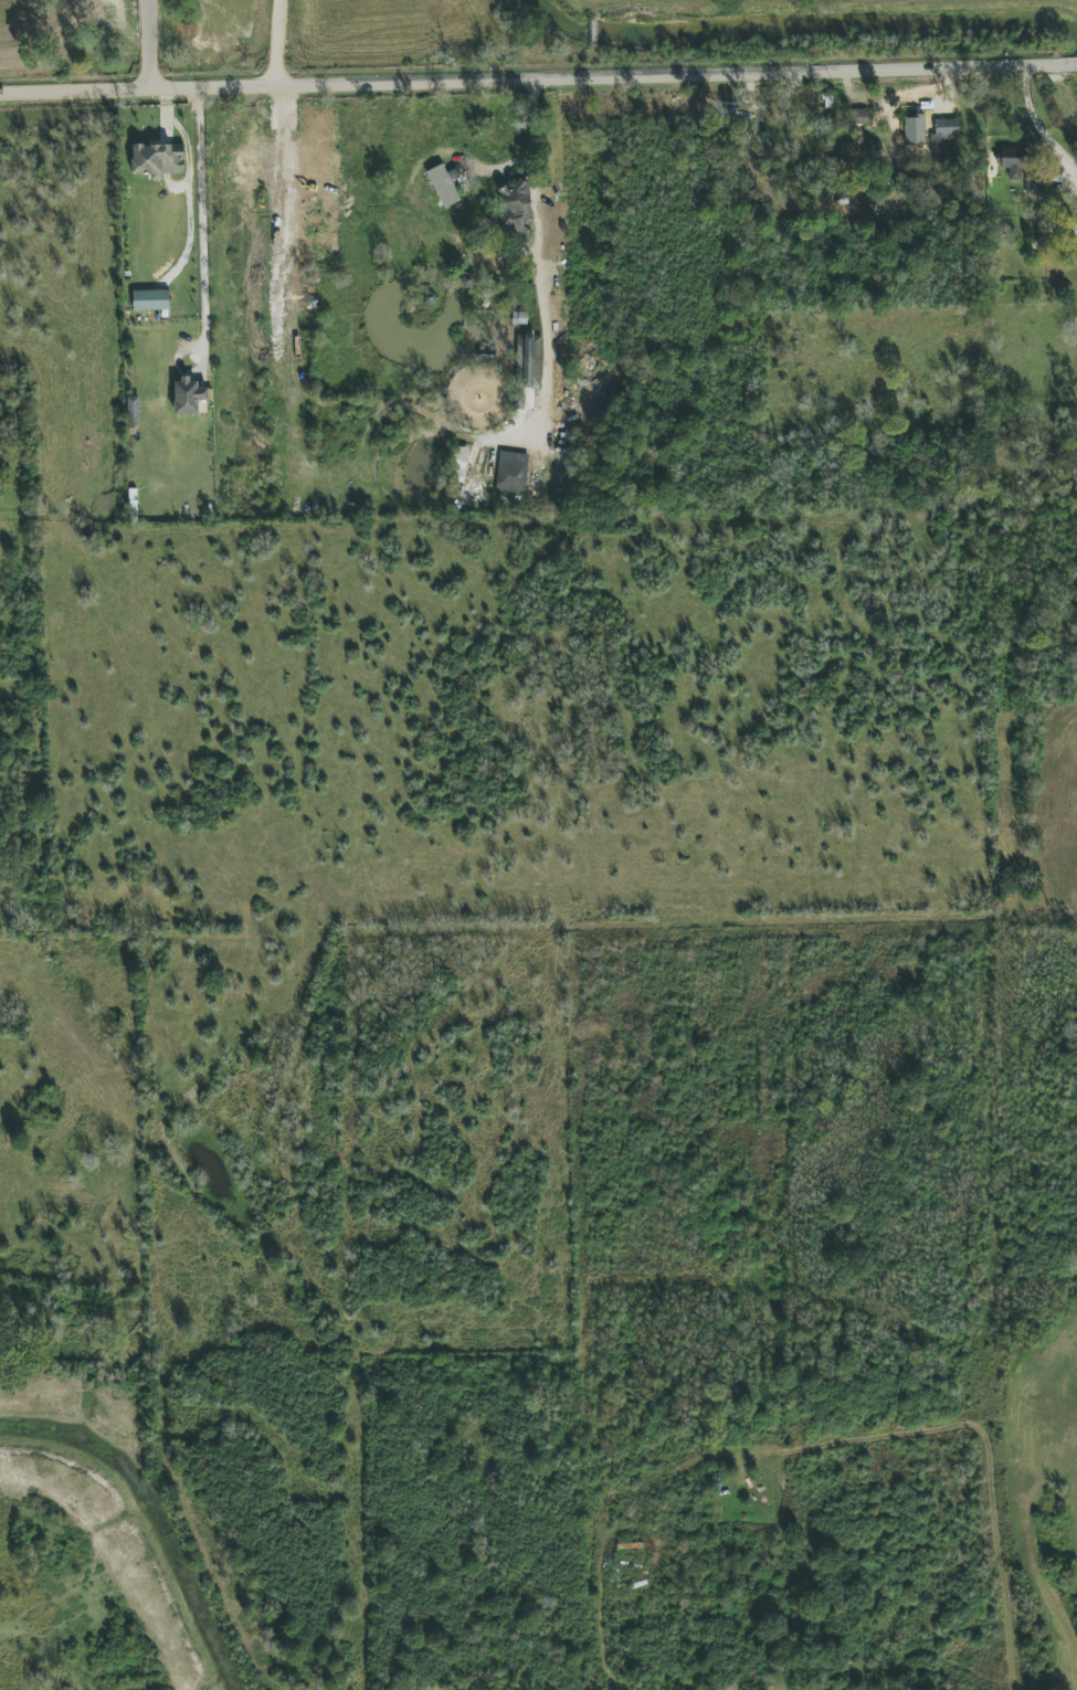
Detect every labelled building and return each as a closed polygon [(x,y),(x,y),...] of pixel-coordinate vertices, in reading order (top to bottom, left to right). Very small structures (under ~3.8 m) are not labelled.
[(934,132),(934,117),(895,117),(895,133),(934,132)] [(936,119),(935,142),(958,143),(959,120),(936,119)] [(133,143),(132,174),(152,174),(152,181),(162,181),(162,174),(184,174),(185,144),(133,143)] [(1009,180),(1022,181),(1023,149),(1001,148),(1001,158),(996,158),(996,168),(1009,168),(1009,180)] [(459,177),(456,169),(447,173),(443,164),(426,172),(444,209),(461,201),(451,181),(459,177)] [(526,247),(534,233),(519,225),(539,189),(518,178),(509,194),(507,192),(498,209),(507,214),(498,231),(526,247)] [(1042,195),(1041,180),(1026,180),(1027,195),(1042,195)] [(170,290),(133,291),(133,311),(170,310),(170,290)] [(542,336),(519,335),(518,387),(540,387),(542,336)] [(199,414),(199,401),(209,401),(208,388),(199,388),(199,379),(174,380),(175,415),(199,414)] [(140,396),(128,396),(127,416),(139,416),(140,396)] [(528,454),(498,452),(497,492),(526,493),(528,454)]
